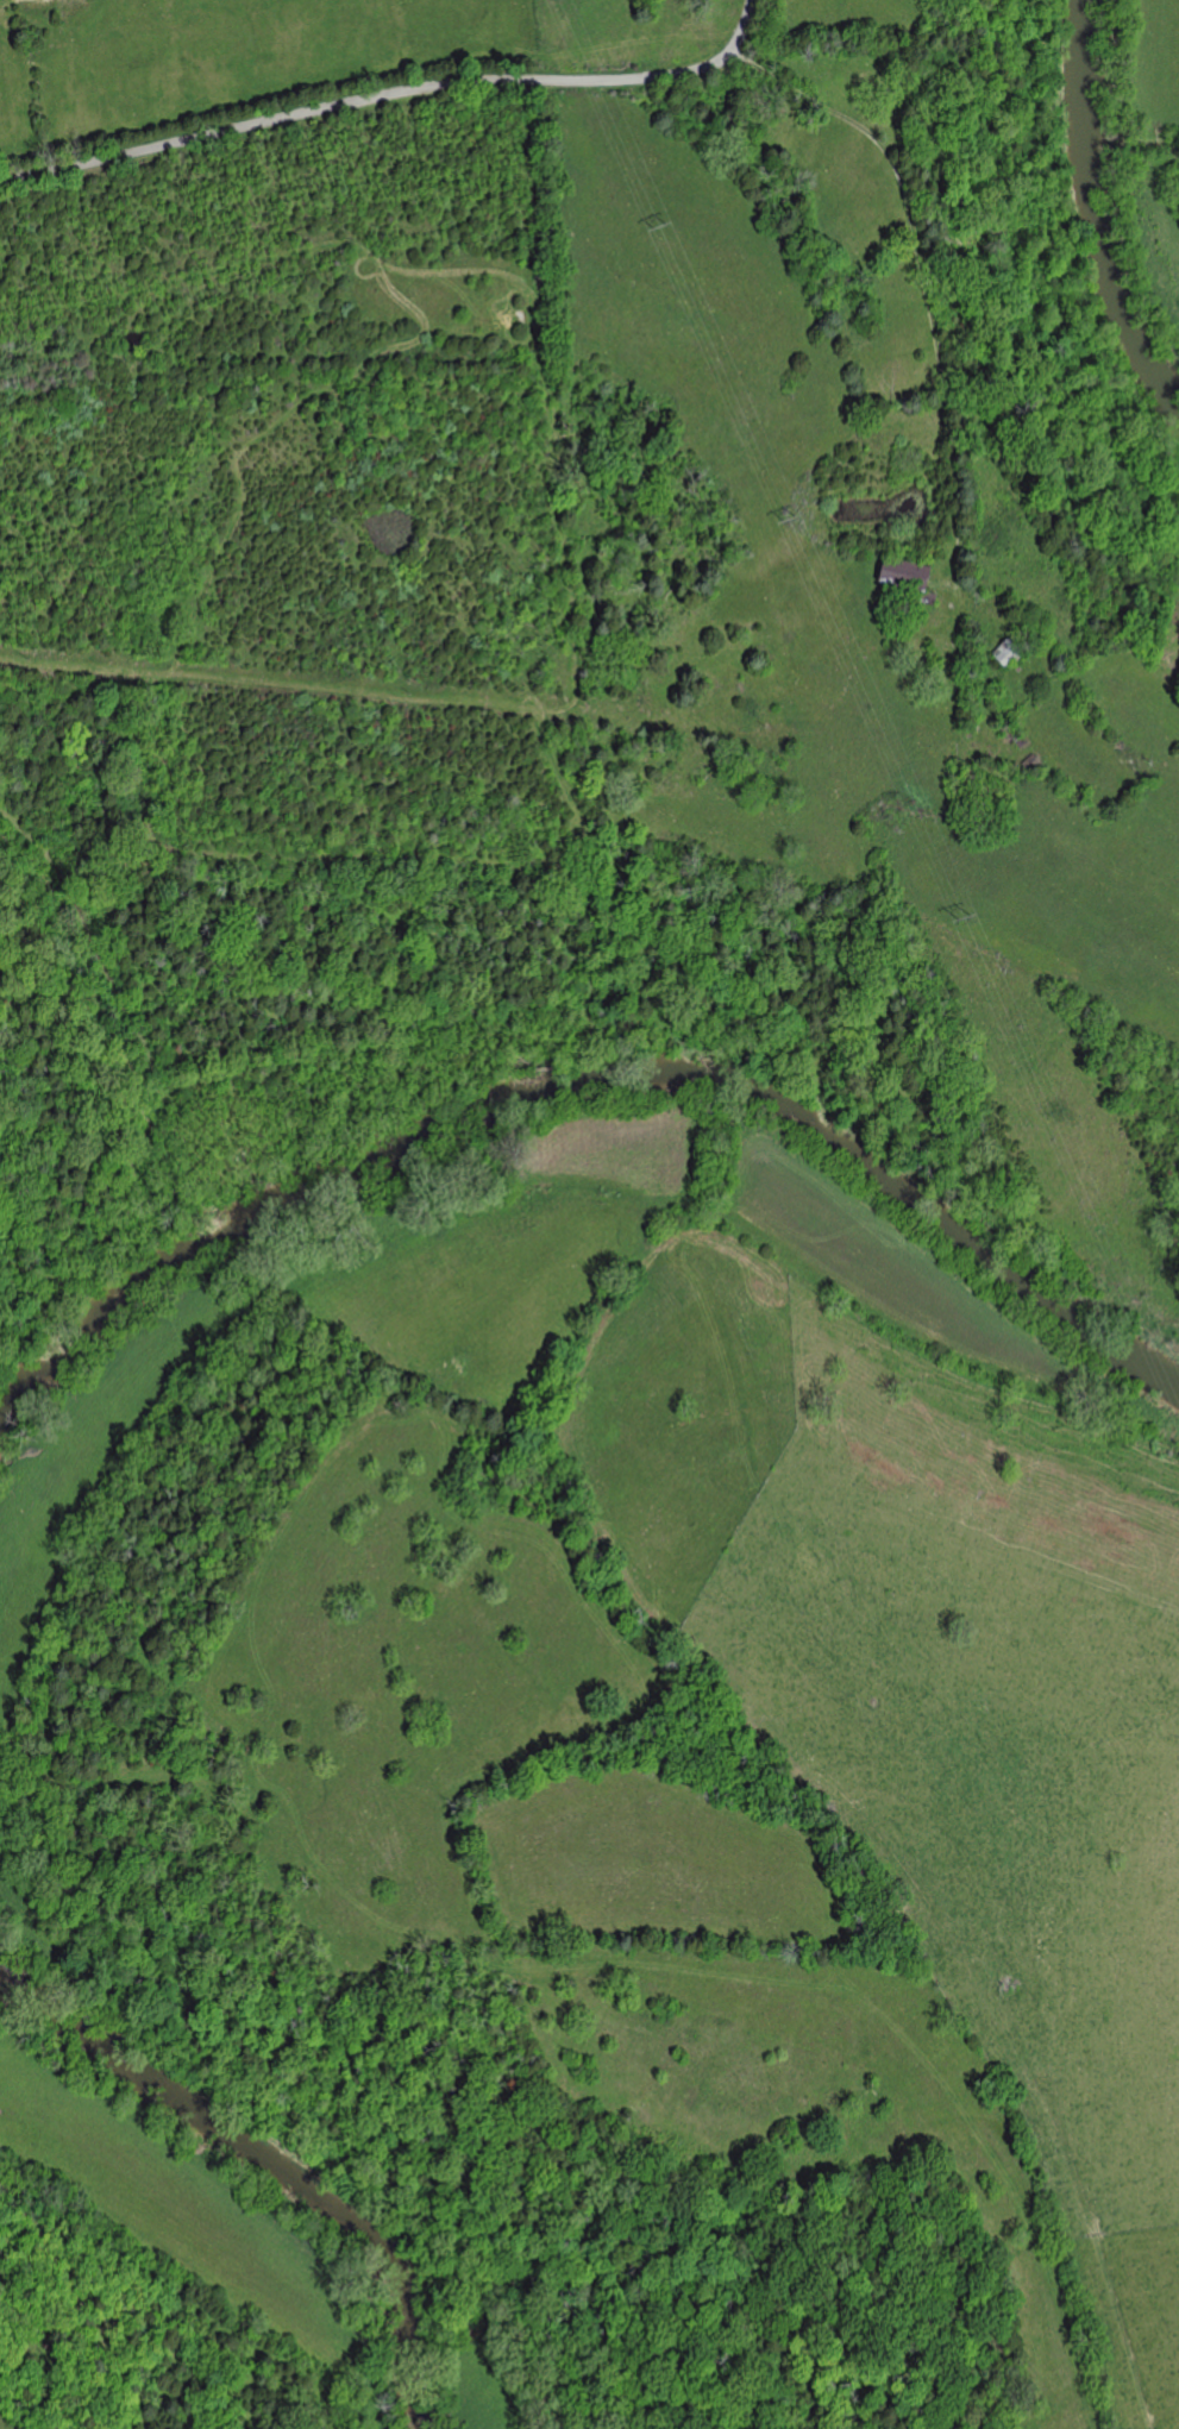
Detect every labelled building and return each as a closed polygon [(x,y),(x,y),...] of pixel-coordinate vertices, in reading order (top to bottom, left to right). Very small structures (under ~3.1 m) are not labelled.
[(934,566),(889,564),(888,583),(934,585),(934,566)]
